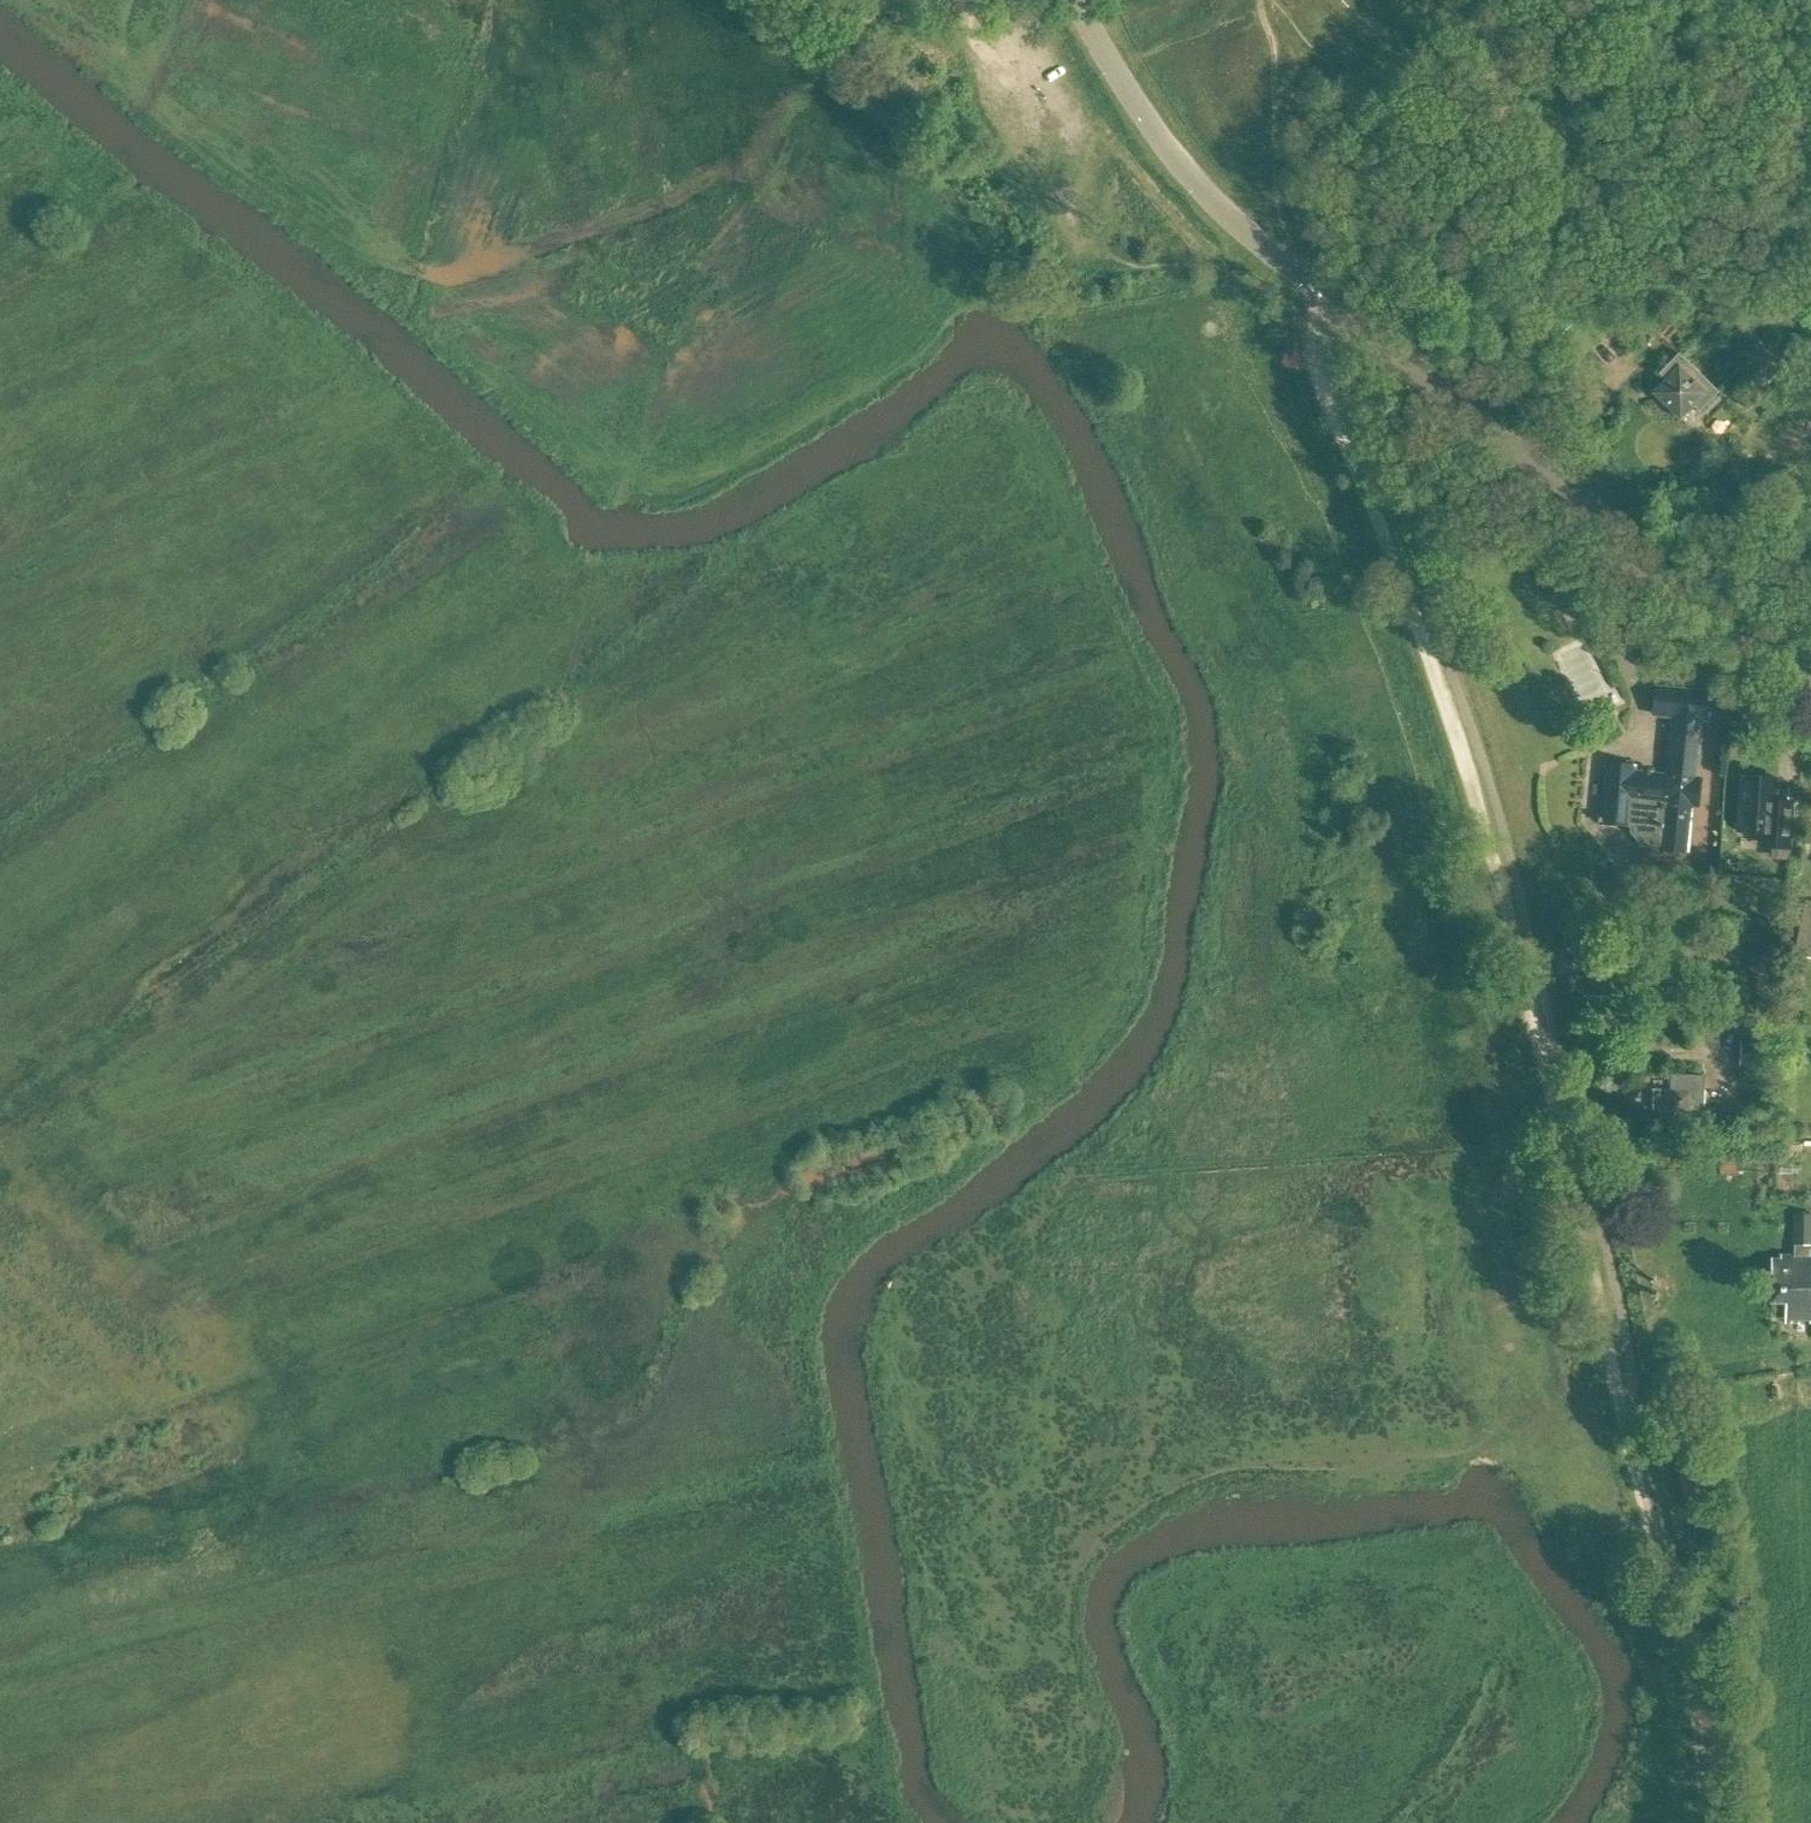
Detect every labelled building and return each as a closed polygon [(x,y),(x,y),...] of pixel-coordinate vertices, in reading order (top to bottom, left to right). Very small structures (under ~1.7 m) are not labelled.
[(1683,416),(1692,406),(1698,412),(1718,391),(1679,353),(1659,373),(1667,381),(1658,391),(1683,416)] [(1661,686),(1658,715),(1672,716),(1701,719),(1706,719),(1709,691),(1661,686)] [(1598,817),(1598,821),(1601,821),(1600,823),(1630,825),(1633,825),(1632,831),(1642,845),(1659,846),(1659,849),(1690,851),(1694,807),(1698,807),(1701,777),(1696,777),(1699,748),(1669,745),(1666,774),(1635,771),(1635,765),(1606,762),(1601,817),(1598,817)] [(1740,776),(1736,830),(1773,832),(1772,848),(1790,849),(1792,813),(1775,811),(1778,778),(1740,776)] [(1793,955),(1810,958),(1810,902),(1804,901),(1793,955)] [(1751,949),(1750,973),(1764,974),(1766,950),(1751,949)] [(1738,1041),(1738,1067),(1767,1067),(1767,1042),(1738,1041)] [(1700,1078),(1672,1077),(1671,1089),(1656,1089),(1655,1112),(1699,1114),(1700,1078)] [(1738,1176),(1738,1162),(1720,1162),(1719,1175),(1738,1176)] [(1790,1322),(1790,1320),(1809,1320),(1809,1324),(1810,1324),(1810,1221),(1796,1220),(1795,1256),(1772,1255),(1771,1304),(1786,1304),(1786,1322),(1790,1322)] [(1714,1614),(1727,1612),(1725,1601),(1712,1603),(1714,1614)]
